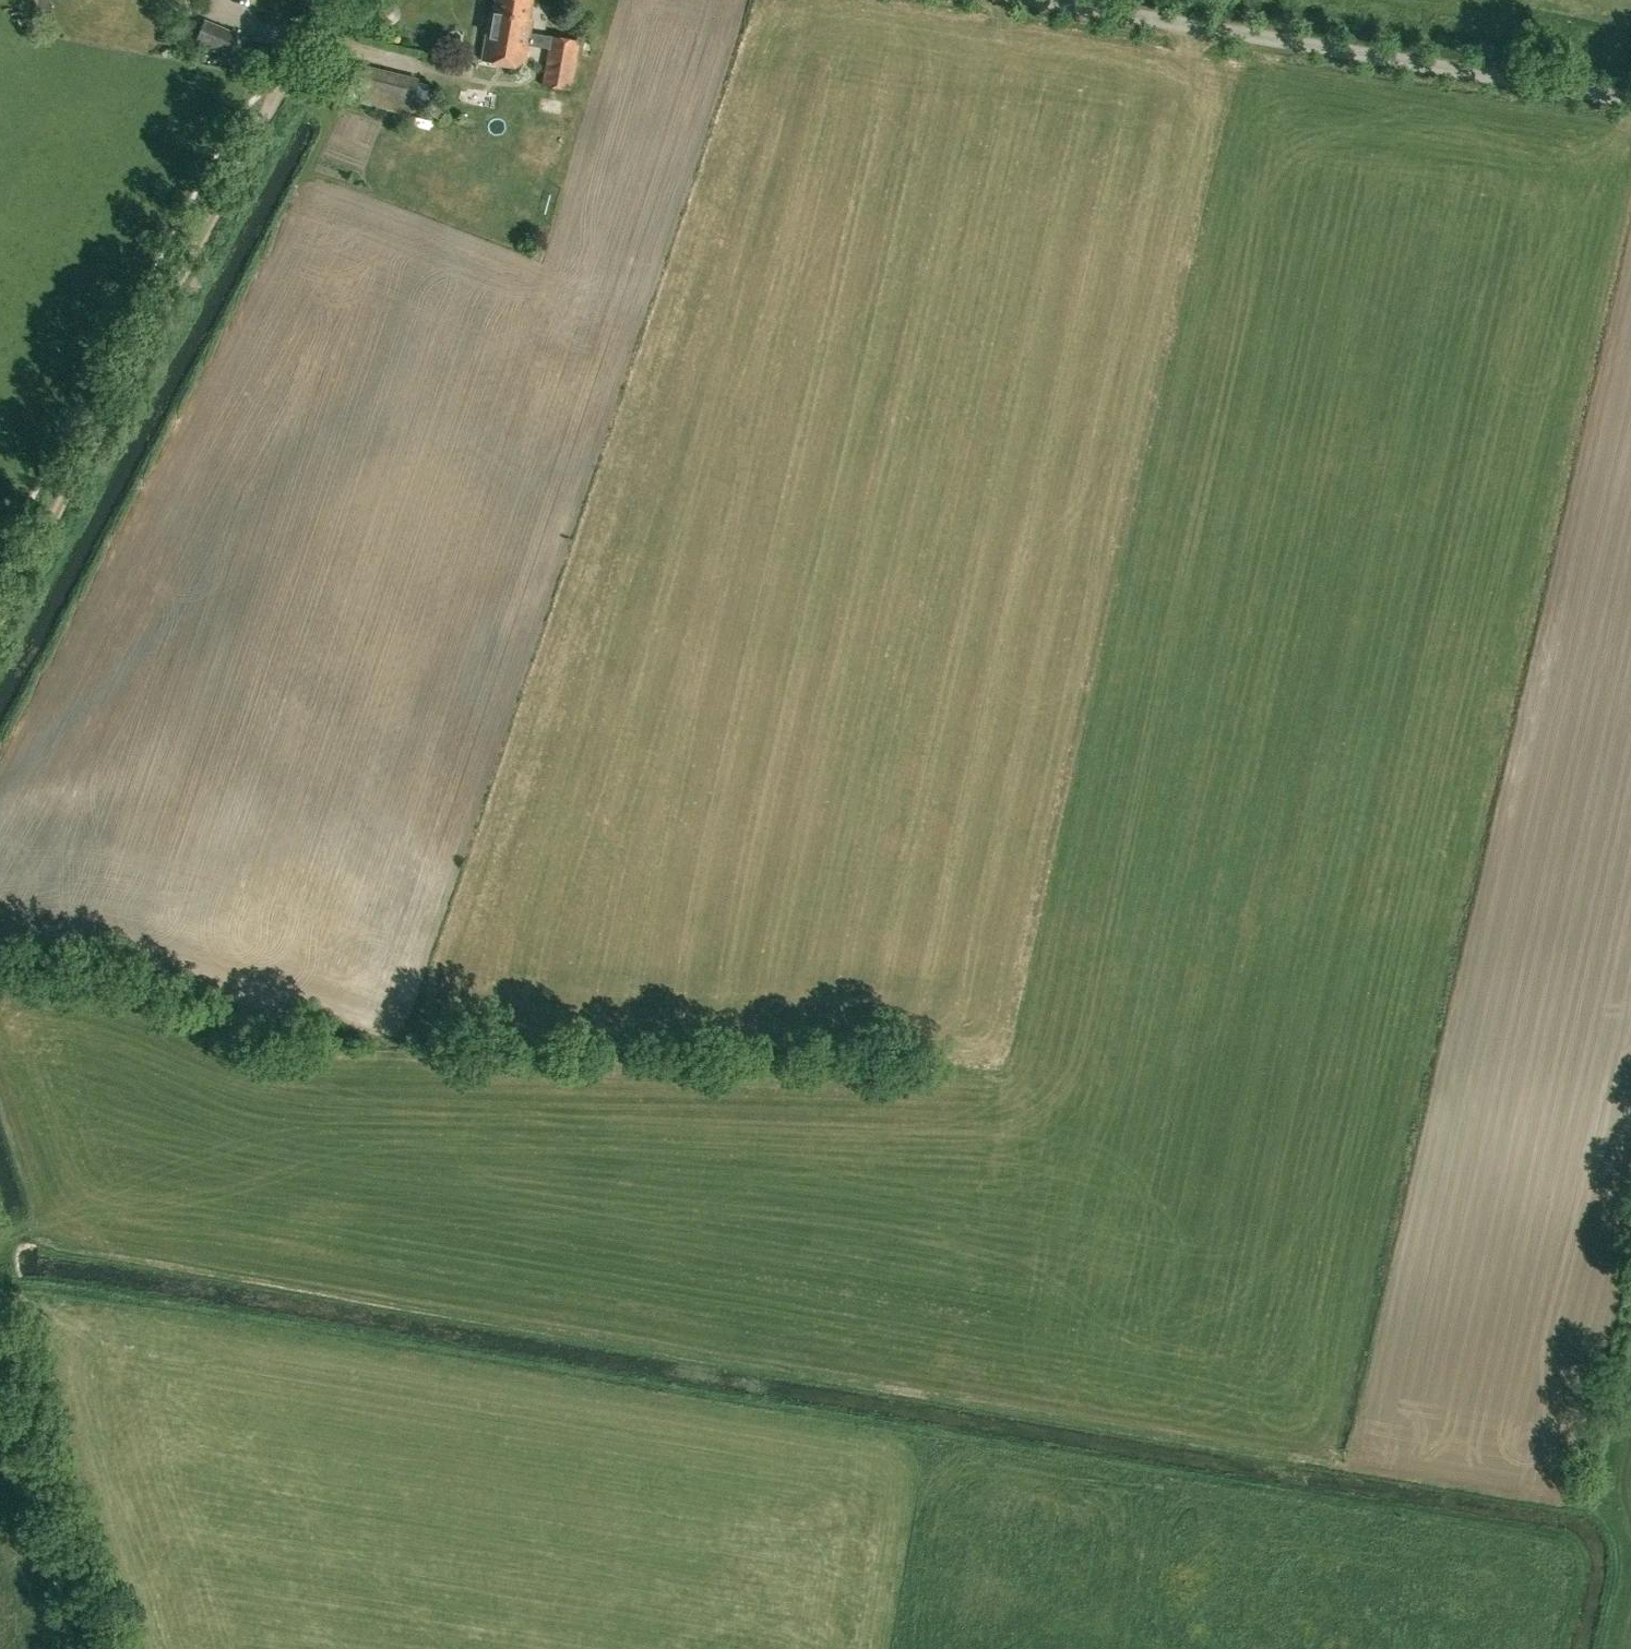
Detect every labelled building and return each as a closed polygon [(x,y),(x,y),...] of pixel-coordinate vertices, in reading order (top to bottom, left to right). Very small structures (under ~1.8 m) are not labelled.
[(549,49),(542,85),(571,90),(579,40),(529,32),(532,18),(529,18),(532,0),(495,0),(493,12),(491,12),(483,60),(524,67),(527,45),(549,49)] [(205,19),(197,40),(227,55),(236,35),(205,19)] [(419,78),(356,62),(347,101),(410,115),(411,111),(420,113),(428,86),(418,83),(419,78)]
